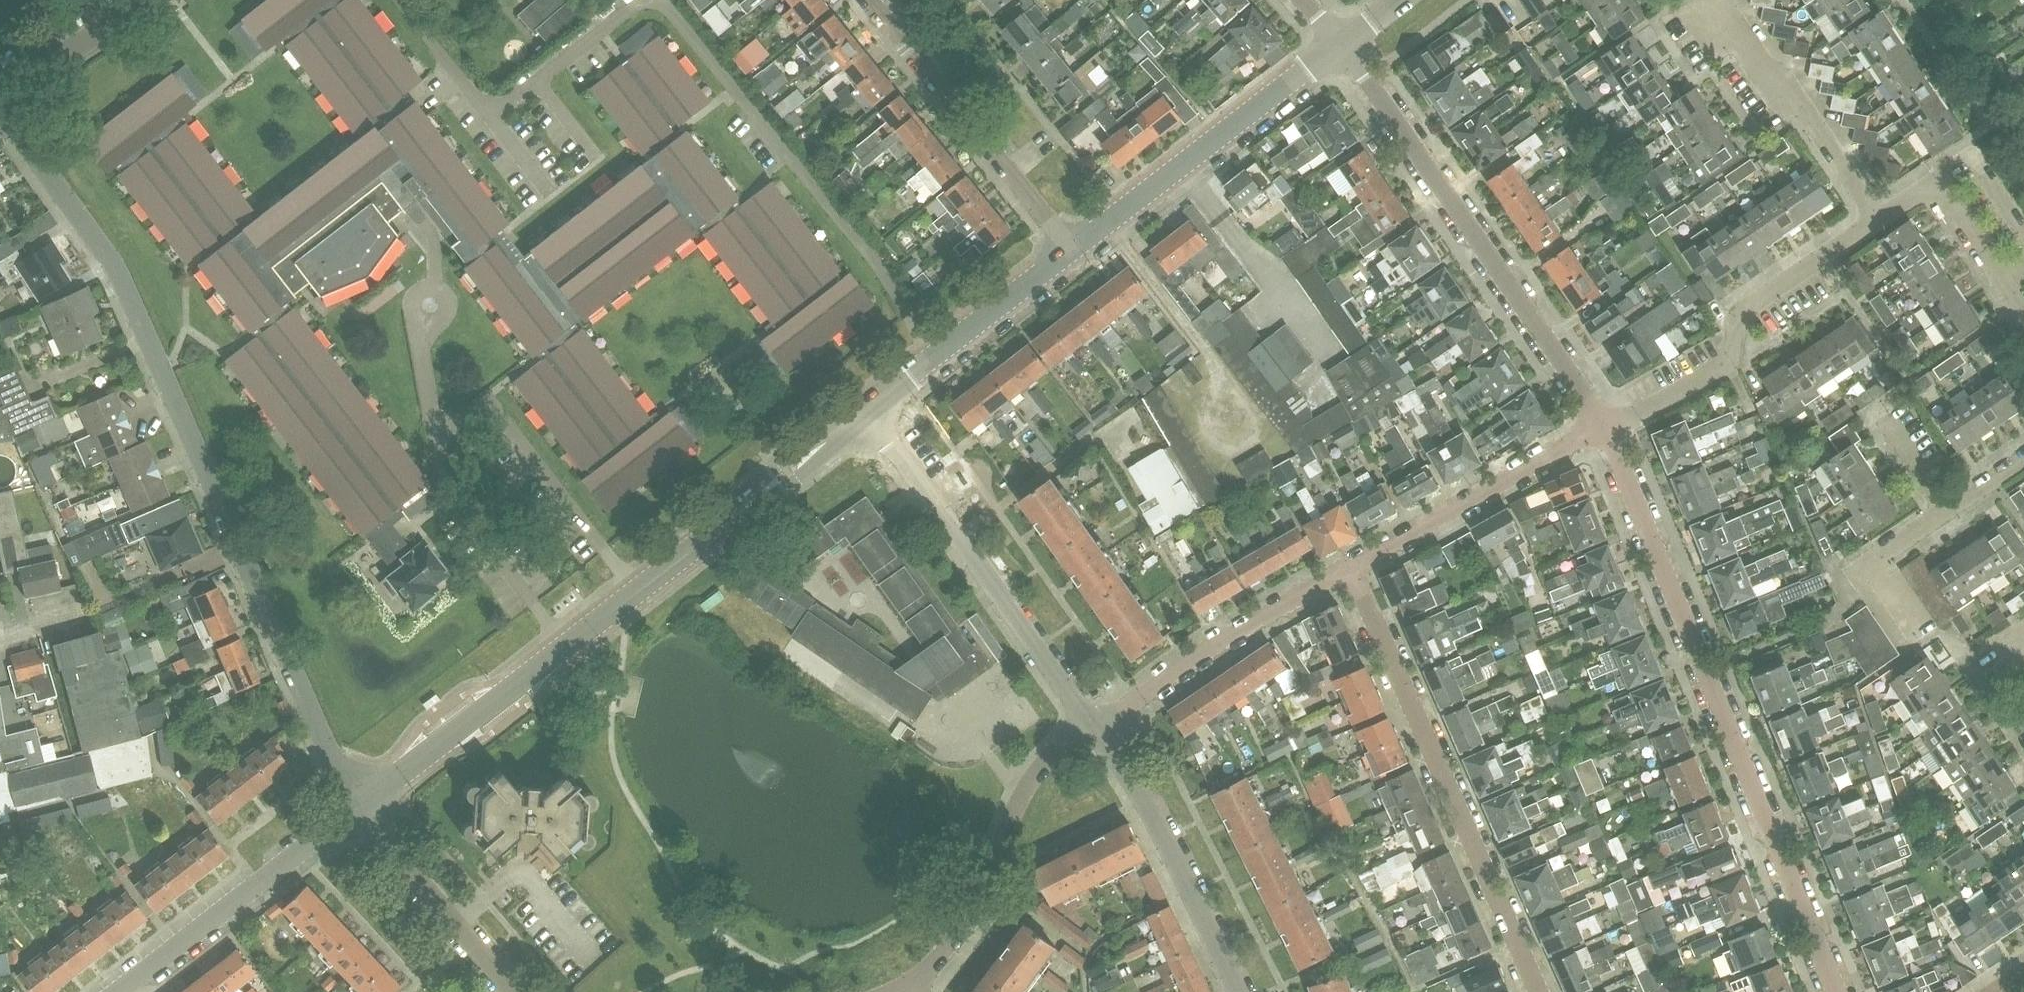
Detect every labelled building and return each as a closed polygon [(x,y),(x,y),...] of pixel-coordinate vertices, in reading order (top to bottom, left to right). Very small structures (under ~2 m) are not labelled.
[(84,143),(107,173),(113,168),(115,167),(120,173),(117,175),(124,185),(133,197),(141,207),(151,219),(158,229),(168,242),(176,252),(185,264),(191,260),(195,256),(197,260),(200,263),(197,265),(200,268),(199,269),(204,275),(214,288),(222,297),(231,310),(239,319),(246,328),(248,331),(249,330),(249,331),(255,338),(230,357),(225,361),(234,373),(242,382),(252,395),(259,404),(269,417),(276,427),(286,439),(294,449),(303,460),(311,471),(320,483),(328,493),(337,505),(346,515),(355,527),(362,536),(364,534),(387,518),(392,514),(398,507),(405,515),(409,520),(438,496),(428,483),(429,483),(420,471),(414,463),(404,450),(396,441),(386,427),(379,418),(369,406),(362,396),(352,384),(344,374),(335,362),(327,352),(317,339),(310,330),(300,317),(293,308),(292,309),(287,302),(294,296),(294,297),(298,293),(310,285),(318,296),(315,299),(368,277),(400,234),(399,233),(397,235),(387,222),(398,213),(403,210),(405,213),(406,212),(417,203),(419,202),(425,197),(442,219),(458,239),(452,244),(450,246),(466,267),(463,269),(469,277),(479,289),(487,299),(497,312),(505,322),(514,334),(522,343),(531,356),(535,353),(540,360),(515,379),(512,381),(522,393),(529,403),(539,415),(546,425),(556,438),(564,447),(573,460),(580,469),(583,468),(588,474),(581,480),(605,511),(614,504),(628,494),(636,487),(649,477),(660,469),(672,459),(681,452),(693,443),(690,439),(669,412),(660,418),(655,411),(648,416),(639,404),(631,395),(622,383),(615,373),(604,360),(597,351),(587,338),(580,329),(574,323),(581,317),(582,318),(591,311),(603,301),(614,293),(625,284),(635,276),(648,267),(658,259),(669,250),(680,241),(690,234),(689,233),(692,231),(697,227),(701,234),(703,235),(702,236),(708,244),(718,256),(725,266),(736,279),(743,289),(753,301),(760,311),(770,323),(763,329),(768,335),(760,341),(772,356),(784,371),(784,372),(789,369),(797,362),(807,354),(811,352),(819,345),(830,337),(833,335),(841,329),(851,321),(854,318),(863,312),(873,304),(863,291),(849,272),(840,279),(835,273),(838,271),(830,261),(821,248),(814,239),(804,226),(796,217),(786,204),(779,195),(770,183),(765,186),(740,206),(734,198),(735,197),(728,188),(718,176),(711,166),(701,154),(693,144),(683,131),(683,132),(678,127),(704,106),(708,103),(698,91),(690,80),(679,67),(672,58),(662,45),(656,36),(646,24),(618,46),(617,46),(627,59),(621,63),(621,64),(592,86),(588,89),(597,101),(605,112),(615,123),(623,133),(632,146),(640,155),(645,160),(639,165),(638,165),(630,171),(617,182),(608,188),(595,199),(586,205),(573,216),(564,223),(550,233),(542,240),(529,250),(529,251),(529,252),(523,256),(506,234),(501,228),(508,222),(500,212),(491,200),(483,190),(473,178),(466,168),(456,155),(448,146),(438,133),(431,124),(425,116),(421,111),(414,101),(410,104),(403,94),(416,84),(421,80),(412,69),(403,57),(393,45),(385,35),(376,23),(368,13),(358,0),(266,0),(261,3),(253,10),(240,20),(243,24),(264,51),(273,44),(279,51),(285,47),(294,59),(300,66),(310,80),(317,89),(327,102),(335,111),(345,124),(352,133),(353,134),(355,132),(359,138),(352,144),(342,151),(330,161),(321,168),(308,178),(298,186),(286,195),(276,203),(264,213),(254,220),(249,214),(254,211),(247,202),(237,189),(229,179),(219,167),(212,157),(202,144),(196,136),(186,124),(192,119),(187,112),(195,105),(175,78),(171,74),(159,83),(150,91),(137,101),(128,108),(115,118),(105,126),(100,130),(93,135),(84,143)] [(569,5),(571,3),(568,0),(534,0),(528,5),(517,14),(534,34),(538,31),(554,18),(569,5)] [(705,0),(690,0),(700,12),(709,5),(705,0)] [(741,6),(748,14),(762,2),(765,0),(747,0),(741,6)] [(778,0),(765,0),(762,2),(768,9),(778,0)] [(809,25),(829,8),(823,0),(802,0),(794,6),(783,16),(799,36),(807,29),(809,25)] [(993,14),(1010,0),(981,0),(993,14)] [(1037,5),(1032,0),(1020,0),(1024,6),(1021,9),(1025,14),(1003,32),(1019,50),(1041,33),(1051,24),(1037,5)] [(1220,0),(1204,0),(1173,28),(1180,35),(1220,0)] [(1240,10),(1248,2),(1247,1),(1248,0),(1220,0),(1180,35),(1186,43),(1208,23),(1214,29),(1218,30),(1226,22),(1240,10)] [(1537,18),(1548,11),(1540,0),(1536,0),(1529,5),(1537,18)] [(1600,0),(1581,0),(1587,9),(1600,0)] [(1603,22),(1634,1),(1633,0),(1600,0),(1587,9),(1586,10),(1597,26),(1603,22)] [(1805,4),(1816,21),(1827,14),(1847,0),(1811,0),(1806,3),(1805,4)] [(1827,14),(1838,30),(1869,10),(1868,9),(1870,8),(1867,3),(1865,4),(1863,0),(1847,0),(1827,14)] [(1605,44),(1614,38),(1645,17),(1634,1),(1603,22),(1597,26),(1594,28),(1605,44)] [(703,14),(720,35),(733,24),(716,4),(703,14)] [(1787,11),(1773,8),(1763,6),(1760,20),(1774,22),(1784,24),(1787,11)] [(1486,15),(1485,17),(1498,36),(1511,27),(1499,10),(1497,7),(1496,8),(1486,15)] [(1215,70),(1225,62),(1268,23),(1262,17),(1263,15),(1257,8),(1255,9),(1254,8),(1231,28),(1222,36),(1229,43),(1208,62),(1215,70)] [(1861,49),(1891,28),(1893,27),(1882,10),(1849,32),(1850,33),(1843,38),(1848,46),(1855,41),(1861,49)] [(1137,11),(1125,21),(1130,27),(1142,17),(1137,11)] [(1556,23),(1548,11),(1537,18),(1546,30),(1556,23)] [(807,57),(813,64),(850,33),(835,15),(814,31),(809,31),(798,40),(810,55),(807,57)] [(1035,71),(1057,53),(1065,46),(1057,36),(1071,25),(1062,15),(1051,24),(1041,33),(1019,50),(1035,71)] [(1458,27),(1465,37),(1483,25),(1476,15),(1458,27)] [(1771,36),(1785,38),(1795,40),(1798,27),(1784,24),(1774,22),(1771,36)] [(1275,29),(1274,30),(1268,23),(1225,62),(1215,70),(1222,78),(1232,69),(1232,70),(1253,52),(1258,59),(1283,40),(1280,38),(1282,36),(1275,29)] [(1902,44),(1891,28),(1861,49),(1872,65),(1902,44)] [(1551,37),(1560,50),(1570,44),(1560,31),(1551,37)] [(1423,85),(1433,78),(1443,69),(1452,64),(1453,58),(1446,48),(1455,42),(1448,32),(1442,37),(1407,61),(1409,65),(1409,66),(1410,66),(1412,69),(1412,71),(1413,70),(1423,85)] [(813,64),(803,72),(809,79),(818,72),(828,63),(830,66),(838,60),(845,68),(865,52),(850,33),(813,64)] [(1613,73),(1645,51),(1647,49),(1636,33),(1594,61),(1600,70),(1608,65),(1613,73)] [(1085,45),(1078,37),(1065,48),(1072,56),(1085,45)] [(1809,43),(1795,40),(1785,38),(1782,53),(1806,57),(1809,43)] [(1157,41),(1149,48),(1156,56),(1159,53),(1164,49),(1157,41)] [(1570,44),(1560,50),(1568,63),(1578,56),(1570,44)] [(1913,61),(1902,44),(1872,65),(1883,81),(1913,61)] [(748,47),(735,57),(737,59),(748,74),(761,63),(748,47)] [(1527,72),(1529,71),(1537,66),(1524,47),(1515,54),(1527,72)] [(1647,49),(1645,51),(1613,73),(1605,78),(1611,85),(1618,80),(1624,89),(1656,68),(1659,66),(1647,49)] [(1074,73),(1052,91),(1068,111),(1090,93),(1096,100),(1099,97),(1100,98),(1113,89),(1116,87),(1115,86),(1115,84),(1113,81),(1109,76),(1098,85),(1089,74),(1108,58),(1101,50),(1074,73)] [(857,89),(860,87),(880,70),(865,52),(845,68),(854,80),(851,83),(857,89)] [(1035,71),(1052,91),(1074,73),(1057,53),(1035,71)] [(1925,77),(1913,61),(1883,81),(1894,98),(1925,77)] [(1810,62),(1808,77),(1821,79),(1832,81),(1835,67),(1829,66),(1817,64),(1810,62)] [(1543,75),(1537,66),(1529,71),(1536,80),(1543,75)] [(783,87),(767,67),(754,77),(771,98),(783,87)] [(1434,102),(1438,107),(1486,74),(1481,67),(1462,80),(1456,71),(1427,91),(1429,94),(1427,95),(1432,103),(1434,102)] [(1159,81),(1155,84),(1157,87),(1161,92),(1165,89),(1178,106),(1187,97),(1168,74),(1162,68),(1158,72),(1163,78),(1159,81)] [(1624,89),(1617,94),(1628,111),(1667,84),(1656,68),(1624,89)] [(860,87),(857,89),(853,93),(842,101),(830,111),(835,118),(857,101),(866,113),(895,89),(880,70),(860,87)] [(1491,81),(1486,74),(1438,107),(1443,114),(1441,115),(1446,123),(1448,121),(1450,124),(1479,104),(1472,94),(1491,81)] [(1925,77),(1894,98),(1905,114),(1936,93),(1925,77)] [(1567,85),(1576,97),(1586,90),(1577,78),(1567,85)] [(1845,83),(1832,81),(1821,79),(1819,93),(1832,95),(1843,97),(1845,83)] [(1195,82),(1187,89),(1200,106),(1209,99),(1195,82)] [(1678,100),(1667,84),(1628,111),(1633,119),(1641,114),(1646,122),(1656,115),(1664,110),(1678,100)] [(837,94),(842,101),(853,93),(847,86),(837,94)] [(1669,118),(1674,126),(1705,105),(1694,89),(1678,100),(1664,110),(1656,115),(1661,123),(1669,118)] [(1586,90),(1576,97),(1585,110),(1595,103),(1586,90)] [(1121,97),(1119,98),(1130,112),(1138,105),(1136,103),(1136,102),(1128,91),(1121,97)] [(1458,140),(1465,150),(1494,129),(1489,122),(1515,104),(1514,103),(1518,100),(1511,91),(1454,131),(1458,136),(1458,140)] [(1947,110),(1936,93),(1905,114),(1916,130),(1947,110)] [(1136,102),(1136,103),(1138,105),(1143,112),(1161,135),(1181,119),(1181,120),(1182,119),(1174,109),(1163,95),(1154,102),(1148,94),(1136,102)] [(1856,99),(1843,97),(1832,95),(1830,109),(1843,111),(1854,113),(1856,99)] [(852,150),(861,160),(916,115),(901,96),(877,115),(885,123),(852,150)] [(1058,131),(1067,142),(1091,122),(1097,117),(1112,137),(1102,144),(1120,167),(1121,166),(1141,150),(1123,128),(1100,98),(1099,97),(1096,100),(1082,111),(1058,131)] [(790,111),(782,102),(775,108),(782,117),(790,111)] [(1292,145),(1283,151),(1290,161),(1346,123),(1341,115),(1343,114),(1337,105),(1335,106),(1334,105),(1333,105),(1332,104),(1324,109),(1325,110),(1319,115),(1313,106),(1293,119),(1304,136),(1292,145)] [(1668,133),(1667,133),(1677,148),(1717,122),(1705,105),(1674,126),(1675,127),(1668,133)] [(1949,108),(1947,110),(1916,130),(1927,146),(1932,154),(1963,133),(1957,126),(1960,124),(1949,108)] [(1589,117),(1598,130),(1609,123),(1600,110),(1589,117)] [(1854,127),(1865,129),(1867,115),(1854,113),(1843,111),(1841,125),(1854,127)] [(1143,112),(1123,128),(1141,150),(1161,135),(1143,112)] [(1499,137),(1494,129),(1465,150),(1472,160),(1475,161),(1479,167),(1532,130),(1532,129),(1539,124),(1532,114),(1499,137)] [(861,160),(859,161),(865,169),(892,146),(901,157),(911,149),(931,133),(916,115),(861,160)] [(1696,159),(1727,138),(1717,122),(1677,148),(1688,164),(1696,159)] [(1346,123),(1290,161),(1296,170),(1325,150),(1331,158),(1348,146),(1358,139),(1356,137),(1358,136),(1352,127),(1350,129),(1346,123)] [(1609,123),(1598,130),(1606,143),(1617,136),(1609,123)] [(1878,131),(1865,129),(1854,127),(1852,142),(1865,144),(1876,145),(1878,131)] [(931,133),(911,149),(921,161),(926,168),(946,151),(931,133)] [(1489,181),(1504,204),(1528,187),(1519,174),(1541,159),(1535,149),(1543,143),(1537,133),(1516,147),(1523,157),(1512,165),(1495,176),(1489,181)] [(1623,143),(1631,155),(1641,149),(1633,136),(1623,143)] [(1784,136),(1770,146),(1777,156),(1791,147),(1784,136)] [(1739,154),(1727,138),(1696,159),(1688,164),(1703,187),(1743,160),(1739,154)] [(1889,148),(1876,145),(1865,144),(1862,157),(1876,160),(1887,161),(1889,148)] [(1764,164),(1777,156),(1770,146),(1757,154),(1764,164)] [(1341,166),(1356,188),(1380,172),(1370,158),(1365,150),(1362,152),(1357,155),(1354,157),(1349,149),(1332,161),(1337,169),(1341,166)] [(1641,149),(1631,155),(1639,168),(1650,161),(1641,149)] [(920,173),(908,182),(915,191),(925,184),(934,195),(943,187),(942,186),(961,170),(946,151),(926,168),(920,173)] [(1274,165),(1267,171),(1270,175),(1290,161),(1283,151),(1271,160),(1274,165)] [(1751,159),(1737,168),(1744,178),(1758,169),(1751,159)] [(1898,177),(1900,164),(1887,161),(1876,160),(1874,173),(1898,177)] [(1277,195),(1310,237),(1327,226),(1303,195),(1296,186),(1283,196),(1257,161),(1225,186),(1230,192),(1229,193),(1233,198),(1229,201),(1237,211),(1242,207),(1249,217),(1277,195)] [(1325,177),(1337,169),(1332,161),(1320,169),(1325,177)] [(914,166),(903,175),(908,182),(920,173),(914,166)] [(1644,175),(1652,188),(1663,181),(1654,168),(1644,175)] [(1744,178),(1737,168),(1726,175),(1733,186),(1744,178)] [(836,178),(833,181),(848,200),(863,188),(848,169),(836,178)] [(1811,169),(1794,181),(1815,214),(1833,202),(1811,169)] [(1595,177),(1606,192),(1615,186),(1604,171),(1595,177)] [(1329,228),(1334,235),(1334,236),(1363,216),(1395,193),(1380,172),(1356,188),(1364,200),(1356,206),(1357,208),(1329,228)] [(1504,204),(1520,227),(1544,210),(1535,197),(1556,182),(1550,172),(1528,187),(1504,204)] [(1282,174),(1274,181),(1284,194),(1293,187),(1282,174)] [(946,189),(937,196),(950,211),(954,217),(962,211),(982,194),(966,176),(947,192),(946,189)] [(1677,203),(1663,181),(1652,188),(1667,210),(1677,203)] [(1718,181),(1705,189),(1712,200),(1725,191),(1718,181)] [(1799,224),(1804,221),(1815,214),(1794,181),(1777,192),(1798,223),(1799,224)] [(1600,200),(1607,210),(1627,196),(1621,186),(1600,200)] [(1700,208),(1712,200),(1705,189),(1693,198),(1700,208)] [(868,198),(862,190),(852,197),(858,206),(868,198)] [(1777,192),(1761,203),(1782,234),(1783,235),(1788,232),(1787,230),(1798,223),(1777,192)] [(1365,257),(1402,232),(1405,230),(1400,222),(1410,215),(1408,213),(1403,204),(1397,196),(1395,193),(1363,216),(1377,237),(1363,246),(1360,249),(1365,257)] [(962,211),(977,229),(997,213),(982,194),(962,211)] [(1544,210),(1520,227),(1524,232),(1526,236),(1537,251),(1547,244),(1561,235),(1558,231),(1551,220),(1553,218),(1573,205),(1566,195),(1544,210)] [(1635,206),(1627,196),(1607,210),(1614,221),(1635,206)] [(1673,212),(1665,217),(1671,226),(1672,227),(1680,222),(1693,214),(1687,204),(1686,203),(1673,212)] [(1770,241),(1782,234),(1761,203),(1745,214),(1765,245),(1767,246),(1772,243),(1770,241)] [(950,211),(934,223),(939,229),(945,225),(954,217),(950,211)] [(1012,231),(997,213),(977,229),(954,247),(961,256),(975,244),(983,255),(1012,231)] [(1754,252),(1765,245),(1745,214),(1729,225),(1749,255),(1751,257),(1756,254),(1754,252)] [(960,223),(954,217),(945,225),(950,231),(960,223)] [(1191,220),(1171,235),(1198,270),(1214,258),(1231,280),(1244,270),(1205,220),(1196,227),(1191,220)] [(1890,257),(1922,236),(1918,230),(1917,231),(1909,220),(1878,241),(1890,257)] [(33,224),(25,230),(6,242),(13,253),(40,235),(33,224)] [(1729,225),(1712,236),(1734,269),(1739,265),(1738,263),(1749,255),(1729,225)] [(1282,257),(1289,268),(1334,235),(1329,228),(1327,226),(1310,237),(1282,257)] [(1386,258),(1368,270),(1375,280),(1429,243),(1424,236),(1425,233),(1421,228),(1418,227),(1417,226),(1381,251),(1386,258)] [(1700,273),(1710,266),(1717,277),(1718,277),(1719,278),(1734,269),(1712,236),(1707,228),(1680,246),(1700,276),(1701,275),(1700,273)] [(1171,235),(1152,250),(1153,251),(1169,272),(1170,272),(1173,275),(1163,283),(1194,321),(1201,315),(1203,314),(1201,312),(1180,285),(1198,270),(1171,235)] [(1341,245),(1334,236),(1334,235),(1289,268),(1297,278),(1315,266),(1341,245)] [(1895,266),(1901,274),(1933,252),(1922,236),(1890,257),(1883,262),(1889,271),(1895,266)] [(1587,254),(1594,263),(1598,260),(1622,244),(1620,241),(1615,244),(1611,237),(1587,254)] [(41,248),(21,261),(15,252),(0,262),(0,273),(7,285),(22,275),(39,300),(69,280),(57,263),(63,259),(51,241),(41,248)] [(13,253),(6,242),(0,246),(0,261),(13,253)] [(1434,251),(1429,243),(1375,280),(1376,281),(1369,285),(1376,295),(1408,272),(1413,280),(1428,270),(1441,261),(1440,259),(1441,257),(1437,251),(1434,251)] [(1561,286),(1585,270),(1569,246),(1545,263),(1561,286)] [(1912,290),(1943,269),(1944,268),(1933,252),(1901,274),(1912,290)] [(920,268),(912,257),(903,265),(911,275),(920,268)] [(1585,270),(1561,286),(1577,310),(1601,294),(1595,285),(1605,278),(1611,286),(1607,289),(1614,299),(1626,291),(1634,286),(1627,275),(1622,278),(1616,268),(1607,274),(1598,260),(1594,263),(1585,270)] [(1847,268),(1856,281),(1866,274),(1857,261),(1847,268)] [(1685,284),(1671,263),(1657,272),(1671,293),(1685,284)] [(1297,278),(1308,294),(1326,281),(1315,266),(1297,278)] [(1411,315),(1457,284),(1452,277),(1454,276),(1449,268),(1447,269),(1446,267),(1436,274),(1420,285),(1425,293),(1405,306),(1411,315)] [(1110,283),(1128,306),(1147,292),(1129,268),(1110,283)] [(1912,290),(1922,306),(1955,284),(1951,279),(1950,280),(1943,269),(1912,290)] [(913,281),(927,298),(938,289),(938,288),(937,289),(924,273),(925,272),(924,272),(913,281)] [(1874,286),(1866,274),(1856,281),(1864,293),(1874,286)] [(1716,297),(1703,277),(1691,285),(1704,305),(1716,297)] [(1334,293),(1326,281),(1308,294),(1316,306),(1334,293)] [(1110,283),(1091,297),(1109,321),(1128,306),(1110,283)] [(1430,326),(1442,318),(1468,300),(1467,298),(1469,297),(1464,290),(1462,291),(1457,284),(1411,315),(1417,323),(1424,318),(1430,326)] [(1628,295),(1597,317),(1587,324),(1591,330),(1589,331),(1595,340),(1597,339),(1599,341),(1608,335),(1627,321),(1621,313),(1645,296),(1636,284),(1634,286),(1626,291),(1628,295)] [(1922,306),(1934,322),(1966,300),(1955,284),(1922,306)] [(86,288),(72,294),(42,308),(62,353),(89,342),(99,337),(86,308),(93,305),(86,288)] [(1343,306),(1334,293),(1316,306),(1325,318),(1343,306)] [(1869,300),(1878,313),(1888,307),(1879,293),(1869,300)] [(1091,297),(1072,312),(1090,336),(1109,321),(1091,297)] [(1627,339),(1610,351),(1619,365),(1616,367),(1623,377),(1626,375),(1627,376),(1650,361),(1664,351),(1655,339),(1664,333),(1660,328),(1681,314),(1670,297),(1621,330),(1627,339)] [(1973,310),(1966,300),(1934,322),(1945,339),(1950,346),(1981,325),(1976,318),(1971,311),(1973,310)] [(1325,318),(1333,330),(1351,318),(1343,306),(1325,318)] [(1431,361),(1438,356),(1485,324),(1480,317),(1482,316),(1476,308),(1475,309),(1473,307),(1447,324),(1453,333),(1426,352),(1431,361)] [(1888,307),(1878,313),(1886,326),(1896,319),(1888,307)] [(1223,320),(1229,328),(1244,317),(1238,309),(1223,320)] [(1130,316),(1138,327),(1145,321),(1137,311),(1130,316)] [(16,327),(18,331),(27,327),(20,312),(0,321),(0,334),(16,327)] [(1053,327),(1072,351),(1090,336),(1072,312),(1053,327)] [(1244,317),(1229,328),(1235,337),(1251,325),(1244,317)] [(1229,328),(1223,320),(1221,318),(1204,332),(1212,342),(1229,328)] [(1360,330),(1351,318),(1333,330),(1342,342),(1360,330)] [(1843,321),(1826,332),(1848,365),(1875,347),(1856,319),(1847,326),(1843,321)] [(1145,321),(1138,327),(1146,338),(1154,332),(1145,321)] [(1263,341),(1248,353),(1252,359),(1260,369),(1268,379),(1275,389),(1276,390),(1290,380),(1304,369),(1315,361),(1286,323),(1263,341)] [(1485,324),(1438,356),(1431,361),(1437,369),(1465,351),(1471,359),(1497,342),(1495,339),(1497,338),(1491,330),(1490,331),(1485,324)] [(1237,338),(1242,345),(1257,333),(1251,325),(1235,337),(1237,338)] [(1891,333),(1900,346),(1910,339),(1901,326),(1891,333)] [(1072,351),(1053,327),(1034,342),(1053,366),(1072,351)] [(1237,338),(1235,337),(1229,328),(1212,342),(1219,352),(1237,338)] [(1369,342),(1360,330),(1342,342),(1351,355),(1369,342)] [(1990,330),(1968,344),(1975,355),(1997,340),(1990,330)] [(1848,365),(1826,332),(1809,344),(1832,376),(1848,365)] [(1242,345),(1245,349),(1248,353),(1263,341),(1257,333),(1242,345)] [(1394,357),(1380,337),(1371,343),(1385,364),(1394,357)] [(1237,338),(1219,352),(1227,362),(1245,349),(1242,345),(1237,338)] [(1092,346),(1100,356),(1108,350),(1100,339),(1092,346)] [(1918,351),(1910,339),(1900,346),(1908,358),(1918,351)] [(1369,342),(1351,355),(1342,360),(1371,412),(1404,394),(1369,342)] [(3,404),(5,408),(29,397),(17,371),(11,356),(5,343),(0,345),(0,397),(3,404)] [(1187,343),(1166,359),(1172,367),(1193,350),(1187,343)] [(1805,349),(1794,356),(1816,387),(1832,376),(1809,344),(1804,347),(1805,349)] [(1010,360),(1029,384),(1048,369),(1039,357),(1029,345),(1010,360)] [(1481,374),(1452,394),(1458,403),(1515,364),(1513,365),(1509,359),(1510,357),(1505,350),(1503,350),(1501,348),(1475,366),(1481,374)] [(1235,372),(1252,359),(1248,353),(1245,349),(1227,362),(1235,372)] [(1116,360),(1108,350),(1100,356),(1108,367),(1116,360)] [(1423,351),(1409,361),(1415,369),(1415,370),(1429,360),(1423,351)] [(1945,361),(1951,371),(1965,362),(1958,352),(1945,361)] [(1821,394),(1816,387),(1794,356),(1793,354),(1777,365),(1804,405),(1821,394)] [(1078,374),(1086,368),(1078,357),(1070,363),(1078,374)] [(1385,364),(1399,383),(1409,376),(1408,374),(1407,375),(1406,375),(1397,361),(1394,357),(1385,364)] [(1243,382),(1260,369),(1252,359),(1235,372),(1243,382)] [(1010,360),(991,375),(1010,399),(1029,384),(1010,360)] [(1363,417),(1371,412),(1342,360),(1334,366),(1363,417)] [(1194,383),(1203,376),(1191,361),(1182,368),(1194,383)] [(1409,361),(1401,366),(1407,375),(1408,374),(1415,369),(1409,361)] [(1939,379),(1951,371),(1945,361),(1932,369),(1939,379)] [(1515,364),(1458,403),(1464,411),(1493,392),(1499,401),(1525,383),(1524,381),(1525,379),(1520,372),(1518,372),(1513,366),(1515,364)] [(1762,399),(1756,403),(1759,408),(1765,425),(1775,418),(1778,423),(1789,416),(1790,418),(1792,420),(1807,410),(1804,405),(1777,365),(1772,369),(1773,370),(1762,378),(1772,392),(1762,399)] [(1354,422),(1363,417),(1334,366),(1325,371),(1342,402),(1354,422)] [(1250,392),(1268,379),(1260,369),(1243,382),(1250,392)] [(1933,383),(1926,373),(1912,382),(1909,385),(1915,395),(1933,383)] [(1146,374),(1135,382),(1144,394),(1155,386),(1146,374)] [(980,384),(972,390),(996,421),(1000,418),(1004,414),(999,407),(1010,399),(991,375),(980,384)] [(2002,375),(1985,386),(2005,417),(2022,405),(2002,375)] [(1415,387),(1409,376),(1399,383),(1405,393),(1415,387)] [(1416,387),(1428,409),(1463,471),(1468,469),(1471,470),(1478,466),(1478,463),(1480,461),(1464,432),(1456,437),(1431,393),(1443,386),(1437,376),(1416,387)] [(1258,402),(1275,389),(1268,379),(1250,392),(1258,402)] [(1295,386),(1290,380),(1276,390),(1281,397),(1295,386)] [(1879,381),(1865,390),(1872,400),(1886,391),(1879,381)] [(1147,405),(1167,394),(1161,384),(1143,398),(1147,405)] [(1295,386),(1281,397),(1283,399),(1286,403),(1300,392),(1295,386)] [(1990,427),(2005,417),(1985,386),(1969,397),(1990,427)] [(1030,394),(1038,404),(1046,398),(1037,388),(1030,394)] [(1283,399),(1281,397),(1276,390),(1275,389),(1258,402),(1266,413),(1283,399)] [(965,395),(953,404),(972,428),(978,424),(982,420),(988,427),(993,424),(996,421),(972,390),(965,395)] [(1507,416),(1490,428),(1473,440),(1478,449),(1486,443),(1542,407),(1537,400),(1538,398),(1533,391),(1531,392),(1530,390),(1520,397),(1502,408),(1507,416)] [(1852,398),(1859,409),(1872,400),(1865,390),(1852,398)] [(126,418),(124,414),(114,391),(100,398),(76,408),(88,435),(126,418)] [(1286,403),(1291,409),(1305,399),(1300,392),(1286,403)] [(1147,405),(1153,415),(1173,404),(1167,394),(1147,405)] [(32,404),(29,397),(5,408),(0,409),(12,436),(55,417),(46,398),(32,404)] [(1969,397),(1953,408),(1973,438),(1990,427),(1969,397)] [(1046,398),(1038,404),(1047,414),(1054,408),(1046,398)] [(1291,409),(1286,403),(1283,399),(1266,413),(1274,423),(1291,409)] [(1291,409),(1299,420),(1303,425),(1311,420),(1310,405),(1305,399),(1291,409)] [(1112,401),(1092,416),(1098,424),(1111,413),(1112,415),(1119,409),(1112,401)] [(1374,411),(1376,415),(1384,410),(1389,420),(1401,414),(1393,401),(1374,411)] [(1332,408),(1343,427),(1354,422),(1342,402),(1332,408)] [(1846,402),(1833,411),(1840,422),(1853,413),(1846,402)] [(1153,415),(1159,425),(1178,414),(1173,404),(1153,415)] [(1486,443),(1478,449),(1482,455),(1500,447),(1497,443),(1502,441),(1504,444),(1515,437),(1520,444),(1524,442),(1554,425),(1551,421),(1553,419),(1548,412),(1545,412),(1543,410),(1542,407),(1496,436),(1486,443)] [(1333,433),(1343,427),(1332,408),(1322,414),(1333,433)] [(1957,449),(1973,438),(1953,408),(1936,419),(1957,449)] [(12,436),(0,409),(0,443),(14,441),(12,436)] [(1299,420),(1291,409),(1274,423),(1281,433),(1299,420)] [(1448,480),(1449,482),(1457,477),(1457,475),(1463,471),(1428,409),(1419,415),(1437,447),(1429,452),(1446,482),(1448,480)] [(1382,425),(1376,415),(1374,411),(1352,424),(1360,438),(1382,425)] [(1821,420),(1828,430),(1840,422),(1833,411),(1821,420)] [(1662,452),(1733,423),(1736,422),(1732,412),(1688,430),(1685,422),(1654,435),(1655,436),(1653,438),(1656,446),(1659,447),(1662,452)] [(1165,436),(1184,424),(1178,414),(1159,425),(1165,436)] [(1306,430),(1314,440),(1316,443),(1333,433),(1322,414),(1311,420),(1303,425),(1306,430)] [(126,418),(88,435),(74,441),(77,448),(76,449),(75,450),(75,452),(75,453),(76,456),(77,457),(79,458),(83,458),(86,467),(107,459),(107,458),(138,445),(138,444),(126,418)] [(993,424),(1001,434),(1009,428),(1000,418),(996,421),(993,424)] [(1088,419),(1073,431),(1080,439),(1094,427),(1088,419)] [(1306,430),(1303,425),(1299,420),(1281,433),(1289,443),(1306,430)] [(1733,423),(1662,452),(1664,459),(1663,461),(1666,469),(1668,469),(1669,471),(1680,467),(1700,458),(1696,451),(1717,442),(1716,440),(1737,431),(1733,423)] [(1171,445),(1171,446),(1190,434),(1184,424),(1165,436),(1171,445)] [(1361,440),(1360,438),(1352,424),(1333,434),(1342,450),(1361,440)] [(1395,448),(1398,453),(1421,495),(1426,492),(1428,494),(1438,488),(1436,486),(1438,485),(1427,464),(1420,468),(1396,425),(1385,431),(1395,448)] [(1017,438),(1009,428),(1001,434),(1009,445),(1017,438)] [(1297,453),(1314,440),(1306,430),(1289,443),(1297,453)] [(29,431),(14,438),(22,454),(37,447),(29,431)] [(1171,446),(1177,456),(1196,444),(1190,434),(1171,446)] [(1767,437),(1753,443),(1763,464),(1776,458),(1767,437)] [(1312,447),(1318,458),(1320,462),(1331,455),(1323,440),(1316,444),(1312,447)] [(157,468),(155,464),(145,441),(138,444),(138,445),(107,458),(107,459),(119,486),(157,468)] [(1304,465),(1318,458),(1312,447),(1316,444),(1314,441),(1299,453),(1304,465)] [(1183,466),(1202,454),(1196,444),(1177,456),(1183,466)] [(1825,487),(1833,482),(1864,461),(1853,444),(1813,470),(1825,487)] [(1183,466),(1177,456),(1171,446),(1171,445),(1165,449),(1164,448),(1130,468),(1149,499),(1140,505),(1155,531),(1204,502),(1201,496),(1195,486),(1189,476),(1183,466)] [(1264,448),(1255,453),(1265,472),(1274,466),(1264,448)] [(1421,495),(1398,453),(1395,448),(1385,455),(1393,469),(1386,473),(1404,505),(1406,504),(1407,506),(1416,500),(1415,498),(1421,495)] [(1256,477),(1265,472),(1255,453),(1245,459),(1256,477)] [(44,454),(29,461),(42,488),(57,482),(49,466),(44,454)] [(1183,466),(1189,476),(1208,464),(1202,454),(1183,466)] [(1290,458),(1270,469),(1278,482),(1294,473),(1298,478),(1300,477),(1290,458)] [(1256,477),(1245,459),(1236,464),(1247,482),(1256,477)] [(1864,461),(1833,482),(1825,487),(1835,504),(1844,498),(1875,478),(1864,461)] [(1195,486),(1214,474),(1208,464),(1189,476),(1195,486)] [(1681,497),(1734,476),(1737,475),(1734,466),(1708,476),(1704,466),(1673,478),(1670,480),(1675,492),(1678,490),(1681,497)] [(130,512),(160,499),(169,495),(157,468),(119,486),(130,512)] [(1556,508),(1588,495),(1584,486),(1588,485),(1583,472),(1579,474),(1577,469),(1562,475),(1563,477),(1558,480),(1557,479),(1552,481),(1552,482),(1547,485),(1553,500),(1540,505),(1526,510),(1522,498),(1510,504),(1521,523),(1532,518),(1556,508)] [(1751,469),(1741,473),(1745,484),(1755,480),(1751,469)] [(1373,522),(1379,518),(1357,478),(1352,470),(1340,476),(1345,485),(1354,499),(1347,503),(1362,529),(1363,528),(1364,530),(1375,524),(1373,522)] [(1021,472),(1008,482),(1013,489),(1026,479),(1021,472)] [(1367,473),(1357,478),(1379,518),(1385,515),(1386,518),(1396,512),(1394,510),(1397,509),(1382,483),(1375,487),(1367,473)] [(1195,486),(1201,496),(1220,484),(1214,474),(1195,486)] [(1739,487),(1734,476),(1681,497),(1685,506),(1681,507),(1686,518),(1689,517),(1689,518),(1719,506),(1715,496),(1739,487)] [(1844,498),(1855,515),(1886,494),(1875,478),(1844,498)] [(1020,502),(1058,554),(1090,532),(1052,479),(1020,502)] [(1795,486),(1801,500),(1812,496),(1806,481),(1795,486)] [(1226,495),(1220,484),(1201,496),(1204,502),(1206,506),(1226,495)] [(1339,544),(1312,497),(1306,487),(1298,492),(1314,520),(1305,525),(1322,554),(1339,544)] [(2021,510),(2023,508),(2023,494),(2022,490),(2012,497),(2021,510)] [(1339,544),(1356,535),(1339,506),(1331,510),(1321,492),(1312,497),(1339,544)] [(1886,494),(1855,515),(1848,519),(1859,536),(1897,510),(1886,494)] [(837,542),(847,535),(854,545),(873,573),(880,583),(900,610),(907,621),(926,649),(916,656),(912,659),(906,663),(878,644),(884,636),(858,618),(852,626),(817,602),(815,605),(813,604),(816,600),(779,575),(760,562),(753,572),(750,569),(736,589),(796,630),(792,636),(916,720),(917,721),(933,697),(934,696),(937,698),(944,693),(946,696),(948,698),(993,666),(976,641),(972,644),(958,625),(896,538),(886,523),(885,524),(884,522),(890,517),(885,511),(879,516),(878,514),(879,513),(867,496),(844,512),(840,515),(835,518),(835,519),(826,526),(819,516),(781,542),(795,562),(800,570),(829,549),(838,543),(837,542)] [(1818,511),(1812,496),(1801,500),(1807,515),(1818,511)] [(71,505),(67,498),(56,503),(60,510),(71,505)] [(82,564),(144,535),(160,570),(172,565),(202,552),(191,526),(186,528),(182,519),(184,518),(177,500),(179,499),(178,498),(120,523),(119,519),(72,541),(82,564)] [(1532,546),(1552,537),(1597,518),(1595,511),(1596,509),(1593,501),(1590,501),(1589,499),(1560,510),(1564,519),(1547,527),(1539,530),(1532,518),(1521,523),(1528,535),(1532,546)] [(1693,527),(1690,528),(1694,538),(1697,537),(1699,544),(1773,513),(1785,508),(1783,503),(1782,499),(1749,513),(1732,519),(1728,510),(1722,513),(1703,521),(1692,525),(1693,527)] [(1795,504),(1785,509),(1790,521),(1801,516),(1795,504)] [(0,508),(0,560),(3,575),(18,571),(24,597),(61,589),(58,575),(60,575),(57,562),(55,563),(54,560),(56,559),(52,542),(24,548),(15,505),(0,508)] [(71,505),(60,510),(64,519),(75,514),(71,505)] [(1276,510),(1283,522),(1292,517),(1285,505),(1276,510)] [(387,518),(364,534),(388,565),(393,572),(387,577),(380,582),(391,595),(397,590),(399,592),(413,609),(415,607),(420,607),(427,602),(428,597),(438,589),(434,585),(447,575),(422,542),(412,550),(393,525),(405,515),(398,507),(392,514),(387,518)] [(1521,575),(1528,572),(1530,572),(1528,564),(1525,558),(1527,557),(1519,544),(1526,540),(1520,529),(1508,509),(1506,510),(1504,507),(1495,513),(1497,515),(1491,519),(1517,564),(1521,575)] [(117,516),(113,508),(101,513),(105,521),(117,516)] [(1707,562),(1718,558),(1737,550),(1748,545),(1745,536),(1777,523),(1773,513),(1699,544),(1702,551),(1700,552),(1704,561),(1706,560),(1707,562)] [(1269,544),(1256,551),(1268,572),(1288,560),(1277,540),(1263,518),(1256,522),(1269,544)] [(1576,550),(1594,542),(1605,538),(1604,535),(1606,534),(1603,526),(1600,525),(1597,518),(1552,537),(1556,548),(1573,541),(1576,550)] [(1816,537),(1827,532),(1821,518),(1810,523),(1816,537)] [(1476,527),(1473,528),(1485,549),(1492,545),(1515,584),(1522,581),(1521,575),(1517,564),(1491,519),(1484,522),(1483,520),(1474,525),(1476,527)] [(1277,540),(1288,560),(1309,548),(1295,524),(1287,529),(1289,533),(1277,540)] [(2005,574),(2006,576),(2021,566),(2023,569),(2023,544),(2010,524),(1999,531),(1997,527),(1981,538),(2005,574)] [(1183,533),(1179,525),(1158,537),(1162,545),(1183,533)] [(1244,529),(1236,534),(1243,546),(1251,541),(1244,529)] [(1095,606),(1126,583),(1090,532),(1058,554),(1095,606)] [(1470,532),(1461,537),(1471,555),(1481,550),(1470,532)] [(1835,551),(1827,532),(1816,537),(1825,558),(1835,551)] [(1462,561),(1471,555),(1461,537),(1452,542),(1462,561)] [(2005,574),(1981,538),(1965,549),(1986,581),(1989,585),(2005,574)] [(1452,542),(1442,547),(1453,566),(1462,561),(1452,542)] [(1218,544),(1209,550),(1216,561),(1225,556),(1218,544)] [(1544,581),(1549,592),(1570,584),(1616,565),(1613,557),(1615,556),(1611,547),(1609,548),(1608,545),(1578,557),(1581,567),(1544,581)] [(1268,572),(1256,551),(1254,548),(1247,552),(1248,556),(1235,563),(1247,584),(1268,572)] [(1422,557),(1427,570),(1446,561),(1440,549),(1422,557)] [(1740,557),(1721,565),(1710,570),(1711,572),(1708,573),(1712,582),(1715,581),(1718,589),(1789,559),(1785,549),(1744,566),(1740,557)] [(1986,581),(1965,549),(1948,560),(1970,592),(1986,581)] [(1144,561),(1148,566),(1158,560),(1154,555),(1144,561)] [(1907,579),(1928,565),(1921,555),(1900,569),(1907,579)] [(1724,605),(1725,607),(1755,594),(1751,586),(1798,566),(1794,556),(1789,559),(1718,589),(1720,595),(1718,596),(1722,606),(1724,605)] [(1197,557),(1189,561),(1196,573),(1204,569),(1197,557)] [(1418,569),(1414,559),(1403,564),(1404,567),(1381,577),(1394,606),(1399,603),(1406,619),(1437,604),(1430,588),(1417,594),(1408,573),(1418,569)] [(1822,573),(1824,572),(1819,559),(1812,562),(1811,566),(1815,576),(1822,573)] [(1954,604),(1933,617),(1939,627),(1951,619),(1961,634),(1970,628),(1957,609),(1974,598),(1970,592),(1948,560),(1932,571),(1934,574),(1941,584),(1947,594),(1954,604)] [(1210,579),(1222,599),(1242,587),(1229,564),(1220,568),(1222,571),(1210,579)] [(1619,572),(1616,565),(1570,584),(1549,592),(1553,603),(1591,588),(1594,596),(1613,588),(1624,584),(1623,581),(1625,580),(1621,571),(1619,572)] [(1913,588),(1934,574),(1932,571),(1928,565),(1907,579),(1913,588)] [(1739,610),(1728,614),(1731,622),(1729,623),(1735,638),(1738,637),(1749,633),(1769,624),(1768,623),(1764,612),(1782,604),(1827,585),(1822,573),(1815,576),(1811,577),(1797,582),(1795,583),(1794,582),(1777,589),(1774,591),(1758,598),(1759,601),(1739,610)] [(1913,588),(1920,598),(1941,584),(1934,574),(1913,588)] [(1201,611),(1222,599),(1210,579),(1208,575),(1200,580),(1201,583),(1189,591),(1201,611)] [(161,595),(159,596),(167,614),(169,613),(188,605),(195,622),(226,608),(217,586),(194,596),(188,583),(161,595)] [(1164,636),(1126,583),(1095,606),(1133,659),(1164,636)] [(1927,608),(1947,594),(1941,584),(1920,598),(1927,608)] [(1635,610),(1633,606),(1632,604),(1634,602),(1630,594),(1628,594),(1627,592),(1597,604),(1600,613),(1572,624),(1576,634),(1582,632),(1635,610)] [(1947,594),(1927,608),(1933,617),(1954,604),(1947,594)] [(2023,606),(2023,601),(2019,594),(2005,602),(2013,614),(2023,606)] [(1349,628),(1338,604),(1312,616),(1319,631),(1314,633),(1317,642),(1323,639),(1349,628)] [(1846,618),(1853,629),(1874,615),(1867,604),(1846,618)] [(1408,630),(1405,631),(1409,641),(1412,639),(1415,645),(1462,624),(1478,617),(1481,615),(1477,605),(1449,617),(1446,609),(1407,626),(1408,630)] [(1986,616),(1993,627),(2006,618),(1998,607),(1986,616)] [(184,656),(214,642),(213,640),(236,630),(226,608),(195,622),(202,638),(180,648),(184,656)] [(1637,616),(1637,614),(1635,610),(1582,632),(1586,642),(1608,633),(1611,641),(1631,633),(1642,629),(1642,626),(1643,625),(1639,616),(1637,616)] [(1519,614),(1510,618),(1517,631),(1526,627),(1519,614)] [(1880,624),(1874,615),(1853,629),(1853,630),(1859,638),(1880,624)] [(1415,653),(1419,663),(1422,662),(1422,663),(1457,648),(1454,640),(1483,627),(1478,617),(1462,624),(1415,645),(1418,652),(1415,653)] [(1880,624),(1859,638),(1866,648),(1887,634),(1880,624)] [(1349,628),(1323,639),(1317,642),(1322,651),(1327,649),(1334,663),(1360,652),(1349,628)] [(1878,667),(1872,658),(1866,648),(1859,638),(1853,630),(1841,635),(1855,655),(1865,670),(1868,674),(1878,667)] [(106,652),(122,648),(118,632),(103,636),(106,652)] [(1272,638),(1289,664),(1300,657),(1283,632),(1272,638)] [(1526,655),(1539,650),(1531,632),(1518,638),(1526,655)] [(83,750),(139,735),(117,651),(103,655),(97,634),(54,645),(59,665),(61,665),(83,750)] [(1887,634),(1866,648),(1872,658),(1893,644),(1887,634)] [(1855,655),(1841,635),(1826,641),(1835,663),(1855,655)] [(1588,669),(1592,679),(1599,676),(1653,654),(1650,648),(1652,647),(1648,638),(1646,638),(1645,636),(1601,654),(1604,663),(1588,669)] [(215,648),(226,670),(249,660),(239,637),(215,648)] [(184,656),(184,657),(189,667),(209,658),(205,648),(215,644),(214,642),(184,656)] [(1286,666),(1270,643),(1250,656),(1266,680),(1286,666)] [(1893,644),(1872,658),(1878,667),(1899,653),(1893,644)] [(133,674),(147,669),(139,647),(124,652),(133,674)] [(13,670),(7,671),(14,698),(33,693),(35,701),(54,696),(46,665),(42,666),(38,650),(10,658),(13,670)] [(1548,671),(1539,650),(1526,655),(1535,677),(1548,671)] [(1658,661),(1655,661),(1653,654),(1599,676),(1592,679),(1596,689),(1615,681),(1619,690),(1660,673),(1660,671),(1661,669),(1658,661)] [(1896,676),(1890,680),(1902,698),(1909,693),(1940,672),(1928,655),(1915,664),(1910,656),(1892,669),(1896,676)] [(1250,656),(1230,670),(1246,693),(1266,680),(1250,656)] [(1463,663),(1459,656),(1426,671),(1427,674),(1425,675),(1429,685),(1431,684),(1433,689),(1481,667),(1477,657),(1463,663)] [(1305,687),(1317,682),(1317,683),(1336,674),(1331,664),(1311,673),(1300,657),(1289,664),(1305,687)] [(212,695),(203,699),(207,708),(216,705),(227,700),(237,695),(235,692),(258,682),(249,661),(249,660),(226,670),(216,674),(223,691),(212,695)] [(1759,695),(1759,696),(1816,671),(1812,662),(1789,672),(1784,660),(1763,668),(1752,672),(1754,676),(1753,676),(1754,678),(1752,679),(1756,689),(1758,688),(1761,694),(1759,695)] [(1333,680),(1343,702),(1375,688),(1375,686),(1377,685),(1372,675),(1370,676),(1366,666),(1333,680)] [(1481,667),(1433,689),(1436,696),(1434,697),(1439,707),(1441,706),(1442,707),(1464,698),(1460,689),(1486,678),(1481,667)] [(1816,671),(1759,696),(1761,695),(1764,702),(1761,702),(1766,712),(1768,711),(1768,713),(1780,709),(1800,700),(1797,691),(1828,678),(1824,668),(1816,671)] [(1226,706),(1246,693),(1230,670),(1211,683),(1226,706)] [(1548,671),(1535,677),(1545,699),(1557,693),(1548,671)] [(1909,693),(1902,698),(1912,715),(1919,709),(1951,689),(1940,672),(1909,693)] [(1618,721),(1671,699),(1669,695),(1669,693),(1670,691),(1667,683),(1664,683),(1664,680),(1652,685),(1633,693),(1615,700),(1619,709),(1614,711),(1618,721)] [(1277,681),(1269,688),(1277,699),(1285,692),(1277,681)] [(1320,690),(1317,683),(1317,682),(1305,687),(1309,695),(1320,690)] [(1211,683),(1191,696),(1206,719),(1226,706),(1211,683)] [(1254,688),(1246,693),(1258,711),(1265,705),(1254,688)] [(1376,690),(1375,688),(1343,702),(1352,723),(1385,709),(1381,699),(1383,698),(1378,689),(1376,690)] [(1912,715),(1916,721),(1919,719),(1926,729),(1930,726),(1962,705),(1951,689),(1919,709),(1912,715)] [(1539,695),(1524,702),(1532,720),(1536,718),(1547,713),(1539,695)] [(1191,696),(1171,710),(1186,733),(1206,719),(1191,696)] [(1453,733),(1500,712),(1516,705),(1512,696),(1471,715),(1467,706),(1445,716),(1446,718),(1444,719),(1449,729),(1451,728),(1453,733)] [(138,707),(134,708),(142,734),(165,726),(170,724),(162,699),(157,701),(138,707)] [(1671,699),(1618,721),(1622,730),(1644,721),(1648,731),(1668,722),(1679,717),(1678,715),(1679,714),(1676,705),(1674,705),(1673,703),(1671,699)] [(1871,717),(1882,713),(1877,699),(1866,703),(1871,717)] [(1569,703),(1550,710),(1554,720),(1573,712),(1569,703)] [(1929,734),(1926,737),(1933,748),(1941,742),(1973,722),(1962,705),(1930,726),(1926,729),(1929,734)] [(1239,708),(1230,714),(1238,725),(1246,719),(1239,708)] [(1803,708),(1783,716),(1771,721),(1772,723),(1770,724),(1774,733),(1776,733),(1779,739),(1830,718),(1825,708),(1806,716),(1803,708)] [(232,709),(226,714),(233,723),(240,718),(232,709)] [(43,762),(34,728),(3,736),(0,712),(0,773),(43,762)] [(1454,741),(1458,750),(1460,750),(1461,751),(1483,741),(1480,734),(1505,723),(1500,712),(1453,733),(1456,740),(1454,741)] [(1842,713),(1830,718),(1779,739),(1782,746),(1780,747),(1784,757),(1786,756),(1787,758),(1798,753),(1818,745),(1814,736),(1846,723),(1842,713)] [(1887,728),(1882,713),(1871,717),(1876,732),(1887,728)] [(226,714),(220,719),(227,728),(233,723),(226,714)] [(1399,736),(1395,726),(1393,727),(1388,717),(1356,731),(1366,753),(1398,739),(1397,737),(1399,736)] [(220,719),(213,724),(221,733),(227,728),(220,719)] [(1866,721),(1856,724),(1858,732),(1869,728),(1866,721)] [(1210,727),(1218,739),(1227,734),(1219,722),(1210,727)] [(1923,755),(1921,757),(1931,774),(1943,766),(1984,738),(1973,722),(1941,742),(1933,748),(1923,755)] [(213,724),(207,729),(214,738),(221,733),(213,724)] [(1665,758),(1680,752),(1691,748),(1682,725),(1668,730),(1652,737),(1651,734),(1625,744),(1628,752),(1641,746),(1642,748),(1655,742),(1657,748),(1660,746),(1665,758)] [(908,726),(900,737),(909,743),(917,731),(911,728),(908,726)] [(1317,734),(1320,741),(1332,736),(1328,729),(1317,734)] [(261,731),(241,746),(269,782),(289,767),(261,731)] [(43,762),(0,773),(0,815),(22,809),(106,787),(152,775),(146,733),(139,735),(83,750),(43,762)] [(1872,735),(1858,740),(1864,756),(1876,751),(1872,735)] [(1335,744),(1332,736),(1320,741),(1324,749),(1335,744)] [(1568,742),(1572,752),(1586,746),(1582,736),(1568,742)] [(1884,755),(1896,751),(1891,736),(1879,740),(1884,755)] [(1204,750),(1198,737),(1190,741),(1196,754),(1204,750)] [(1276,743),(1282,755),(1294,749),(1288,737),(1279,742),(1276,743)] [(1994,754),(1984,738),(1943,766),(1953,782),(1963,775),(1994,754)] [(194,739),(188,743),(195,753),(202,748),(194,739)] [(1399,742),(1398,739),(1366,753),(1370,763),(1365,765),(1370,777),(1407,760),(1403,751),(1405,750),(1401,741),(1399,742)] [(1466,762),(1464,763),(1468,771),(1470,770),(1473,777),(1537,749),(1532,739),(1508,749),(1504,741),(1465,759),(1466,762)] [(188,743),(182,748),(189,758),(195,753),(188,743)] [(1270,761),(1282,755),(1276,743),(1264,750),(1270,761)] [(241,746),(222,761),(250,797),(269,782),(241,746)] [(182,748),(175,753),(183,763),(189,758),(182,748)] [(1473,785),(1478,795),(1480,793),(1481,796),(1521,778),(1517,770),(1541,759),(1537,749),(1473,777),(1476,784),(1473,785)] [(1829,762),(1827,758),(1824,751),(1790,765),(1791,768),(1789,769),(1792,778),(1795,777),(1797,784),(1845,764),(1842,757),(1829,762)] [(1864,756),(1863,756),(1868,771),(1881,766),(1876,751),(1864,756)] [(1900,766),(1896,751),(1884,755),(1888,770),(1900,766)] [(175,753),(169,758),(176,768),(183,763),(175,753)] [(1974,791),(2005,771),(1994,754),(1963,775),(1953,782),(1964,798),(1974,791)] [(1645,786),(1649,796),(1702,774),(1699,766),(1701,765),(1697,756),(1695,757),(1694,755),(1665,767),(1669,776),(1645,786)] [(1582,783),(1587,795),(1603,788),(1591,758),(1574,765),(1582,783)] [(222,761),(203,776),(231,812),(250,797),(222,761)] [(1845,764),(1797,784),(1800,791),(1798,792),(1802,800),(1804,799),(1805,802),(1833,791),(1830,783),(1836,781),(1834,776),(1848,771),(1845,764)] [(1387,808),(1423,792),(1412,767),(1387,778),(1388,782),(1377,787),(1387,808)] [(538,839),(541,842),(558,862),(564,857),(584,839),(587,801),(564,775),(544,792),(540,788),(521,786),(517,790),(500,771),(474,794),(471,831),(494,857),(500,852),(503,856),(521,841),(522,842),(533,843),(538,839)] [(2005,771),(1974,791),(1964,798),(1962,799),(1980,826),(2009,806),(2002,796),(2016,787),(2005,771)] [(1702,774),(1649,796),(1653,806),(1677,796),(1681,805),(1710,793),(1709,792),(1711,791),(1707,781),(1705,782),(1702,774)] [(1883,774),(1871,778),(1881,802),(1893,797),(1883,774)] [(1897,793),(1909,789),(1904,774),(1892,778),(1897,793)] [(203,776),(183,791),(212,827),(231,812),(203,776)] [(1299,967),(1333,951),(1247,777),(1213,794),(1299,967)] [(1591,804),(1587,795),(1582,783),(1569,789),(1578,810),(1591,804)] [(1489,814),(1492,821),(1541,799),(1536,789),(1527,793),(1524,785),(1484,803),(1485,805),(1483,806),(1487,815),(1489,814)] [(1294,795),(1290,787),(1267,798),(1271,807),(1294,795)] [(1645,796),(1642,787),(1630,792),(1630,793),(1626,794),(1630,802),(1645,796)] [(1914,803),(1909,789),(1897,793),(1902,808),(1914,803)] [(1408,827),(1434,815),(1423,792),(1387,808),(1373,814),(1377,823),(1390,817),(1391,820),(1403,815),(1408,827)] [(1547,797),(1541,799),(1492,821),(1495,828),(1493,829),(1497,838),(1499,837),(1500,840),(1531,826),(1527,818),(1531,816),(1533,818),(1538,816),(1539,813),(1552,807),(1547,797)] [(1808,810),(1813,823),(1816,822),(1818,828),(1865,807),(1860,797),(1841,805),(1838,797),(1808,810)] [(1649,806),(1646,798),(1631,805),(1635,813),(1649,806)] [(1667,842),(1721,820),(1717,811),(1719,811),(1715,801),(1713,802),(1713,801),(1684,813),(1688,822),(1665,831),(1664,829),(1655,833),(1660,844),(1667,841),(1667,842)] [(2009,815),(2015,825),(2023,820),(2023,819),(2023,808),(2023,806),(2009,815)] [(1823,847),(1834,842),(1853,834),(1850,827),(1869,818),(1865,807),(1818,828),(1820,832),(1818,833),(1819,836),(1817,837),(1820,845),(1822,844),(1823,847)] [(1901,820),(1897,807),(1883,812),(1887,825),(1901,820)] [(1910,830),(1922,826),(1917,812),(1905,816),(1910,830)] [(1444,838),(1434,815),(1408,827),(1394,833),(1398,842),(1412,836),(1419,850),(1444,838)] [(169,818),(157,821),(159,829),(171,825),(169,818)] [(2002,819),(1990,828),(1996,838),(2009,829),(2002,819)] [(1721,820),(1667,842),(1671,852),(1686,846),(1690,855),(1717,843),(1728,839),(1728,837),(1730,836),(1726,827),(1724,828),(1721,820)] [(157,821),(146,824),(148,832),(159,829),(157,821)] [(1562,821),(1501,848),(1509,866),(1539,853),(1536,846),(1567,832),(1562,821)] [(1053,903),(1146,857),(1129,823),(1036,869),(1053,903)] [(146,824),(134,827),(136,835),(148,832),(146,824)] [(1927,841),(1922,826),(1910,830),(1915,845),(1927,841)] [(187,828),(167,844),(195,880),(215,864),(187,828)] [(1983,847),(1996,838),(1990,828),(1976,837),(1983,847)] [(1564,852),(1589,841),(1584,830),(1559,841),(1564,852)] [(119,834),(113,839),(120,849),(126,844),(119,834)] [(1617,863),(1618,863),(1629,858),(1618,835),(1608,840),(1617,863)] [(1853,842),(1838,849),(1826,854),(1828,856),(1825,857),(1828,865),(1832,866),(1834,873),(1898,846),(1893,835),(1857,850),(1853,842)] [(113,839),(106,844),(114,854),(120,849),(113,839)] [(1969,841),(1957,850),(1964,860),(1976,851),(1969,841)] [(1908,842),(1898,846),(1834,873),(1837,880),(1836,883),(1839,891),(1841,890),(1842,892),(1869,881),(1865,871),(1912,851),(1908,842)] [(106,844),(100,849),(107,859),(114,854),(106,844)] [(167,844),(148,859),(176,895),(195,880),(167,844)] [(1323,853),(1318,845),(1296,856),(1300,864),(1323,853)] [(1731,846),(1684,865),(1687,873),(1689,878),(1697,874),(1701,883),(1729,871),(1740,866),(1739,865),(1741,865),(1737,855),(1735,855),(1731,846)] [(100,849),(94,854),(101,863),(107,859),(100,849)] [(1377,876),(1382,874),(1410,861),(1406,850),(1387,859),(1388,862),(1373,868),(1377,876)] [(1410,861),(1382,874),(1377,876),(1382,888),(1415,874),(1422,891),(1459,873),(1448,850),(1423,861),(1424,863),(1422,864),(1415,871),(1410,861)] [(1957,850),(1948,856),(1955,866),(1962,861),(1964,860),(1957,850)] [(2013,863),(2023,880),(2023,855),(2013,863)] [(1618,863),(1624,878),(1626,883),(1641,877),(1633,857),(1629,858),(1618,863)] [(2000,880),(2004,886),(2018,907),(2023,902),(2023,880),(2013,863),(2010,858),(2001,864),(2004,868),(1996,874),(2000,880)] [(87,859),(81,864),(88,873),(95,868),(87,859)] [(148,859),(129,873),(157,909),(176,895),(148,859)] [(1962,861),(1955,866),(1959,872),(1966,867),(1962,861)] [(1522,889),(1525,894),(1575,873),(1571,863),(1551,871),(1548,863),(1517,877),(1517,879),(1516,881),(1519,888),(1522,889)] [(81,864),(75,869),(82,878),(88,873),(81,864)] [(1687,873),(1684,865),(1678,868),(1677,865),(1648,877),(1653,889),(1682,877),(1681,876),(1687,873)] [(1575,873),(1525,894),(1528,901),(1526,904),(1529,911),(1532,911),(1533,913),(1564,899),(1560,891),(1579,883),(1579,882),(1594,875),(1590,866),(1575,873)] [(75,869),(69,874),(76,883),(82,878),(75,869)] [(1168,902),(1153,871),(1141,877),(1157,908),(1168,902)] [(129,873),(110,888),(138,924),(157,909),(129,873)] [(1422,891),(1409,896),(1413,905),(1426,900),(1432,914),(1445,908),(1470,897),(1464,884),(1459,873),(1434,885),(1422,891)] [(1120,879),(1132,903),(1143,897),(1130,874),(1120,879)] [(1696,914),(1750,892),(1747,885),(1749,885),(1745,875),(1744,876),(1743,874),(1732,878),(1713,886),(1716,894),(1692,904),(1696,914)] [(1627,884),(1633,898),(1638,911),(1639,912),(1655,905),(1644,877),(1627,884)] [(1626,883),(1624,878),(1610,883),(1613,890),(1619,905),(1633,898),(1627,884),(1626,883)] [(1988,896),(2010,928),(2011,930),(2016,927),(2015,925),(2023,919),(2023,916),(2018,907),(2004,886),(2000,880),(1992,885),(1996,891),(1988,896)] [(1850,912),(1853,919),(1911,893),(1907,883),(1886,892),(1883,884),(1845,900),(1846,902),(1844,903),(1847,911),(1850,912)] [(54,885),(48,890),(55,899),(62,894),(54,885)] [(265,912),(272,919),(282,911),(358,991),(393,991),(399,986),(389,975),(383,969),(372,956),(368,953),(357,941),(352,935),(340,922),(334,916),(324,906),(322,904),(317,897),(305,885),(286,904),(281,899),(265,912)] [(110,888),(90,903),(119,939),(138,924),(110,888)] [(1716,928),(1728,923),(1758,911),(1757,909),(1759,908),(1755,898),(1753,899),(1750,892),(1696,914),(1700,924),(1712,919),(1716,928)] [(1911,893),(1853,919),(1856,926),(1854,929),(1857,937),(1860,936),(1861,938),(1888,926),(1884,918),(1904,909),(1903,908),(1915,903),(1911,893)] [(1999,936),(2010,928),(1988,896),(1972,907),(1994,941),(2000,938),(1999,936)] [(39,897),(33,901),(40,911),(47,906),(39,897)] [(1470,897),(1432,914),(1420,920),(1424,930),(1439,924),(1440,926),(1451,921),(1455,931),(1480,919),(1470,897)] [(1543,934),(1544,936),(1576,922),(1572,915),(1592,907),(1587,897),(1536,920),(1538,925),(1536,927),(1539,933),(1543,934)] [(1619,905),(1617,905),(1622,918),(1638,911),(1633,898),(1619,905)] [(1037,908),(1089,948),(1095,940),(1043,900),(1037,908)] [(33,901),(27,906),(34,916),(40,911),(33,901)] [(1352,910),(1347,901),(1324,913),(1329,922),(1352,910)] [(1979,952),(1994,941),(1972,907),(1955,918),(1944,901),(1933,908),(1953,939),(1964,932),(1977,951),(1977,950),(1979,952)] [(1648,934),(1666,926),(1662,914),(1666,913),(1663,904),(1639,913),(1641,917),(1648,934)] [(1181,928),(1170,907),(1149,917),(1155,929),(1151,931),(1156,940),(1181,928)] [(92,914),(77,927),(99,955),(115,943),(92,914)] [(1576,922),(1544,936),(1545,940),(1543,943),(1546,949),(1549,949),(1550,953),(1602,930),(1595,914),(1576,922)] [(1641,917),(1627,924),(1637,946),(1651,940),(1648,934),(1641,917)] [(12,918),(6,923),(13,932),(19,927),(12,918)] [(1466,955),(1491,944),(1480,919),(1455,931),(1456,933),(1445,938),(1449,948),(1460,943),(1466,955)] [(1935,920),(1927,923),(1932,936),(1941,933),(1935,920)] [(1056,949),(1026,925),(975,991),(1023,991),(1056,949)] [(1648,934),(1651,940),(1659,955),(1678,948),(1670,925),(1666,926),(1648,934)] [(1764,926),(1753,930),(1729,940),(1732,949),(1723,953),(1732,974),(1765,960),(1776,955),(1764,926)] [(13,932),(10,934),(15,941),(24,933),(19,927),(13,932)] [(77,927),(61,938),(84,967),(99,955),(77,927)] [(1169,960),(1191,949),(1181,928),(1156,940),(1148,944),(1150,948),(1152,953),(1164,948),(1169,960)] [(1359,950),(1383,940),(1377,928),(1354,939),(1359,950)] [(1691,943),(1695,952),(1720,942),(1716,933),(1691,943)] [(1891,934),(1875,941),(1864,945),(1865,948),(1862,949),(1866,957),(1869,958),(1871,964),(1917,944),(1913,934),(1894,942),(1891,934)] [(1917,944),(1871,964),(1874,969),(1875,971),(1873,974),(1876,982),(1879,981),(1880,984),(1890,980),(1907,972),(1903,962),(1941,947),(1937,936),(1917,944)] [(61,938),(46,950),(68,979),(84,967),(61,938)] [(1146,939),(1134,944),(1139,954),(1150,948),(1148,944),(1146,939)] [(1651,940),(1637,946),(1648,968),(1661,962),(1659,955),(1651,940)] [(1088,959),(1066,943),(1060,952),(1081,968),(1088,959)] [(1127,960),(1139,954),(1134,944),(1122,950),(1123,950),(1125,955),(1127,960)] [(1562,979),(1607,959),(1615,956),(1610,945),(1590,954),(1587,946),(1554,961),(1555,963),(1552,964),(1557,974),(1559,973),(1562,979)] [(1392,960),(1387,948),(1354,962),(1360,975),(1392,960)] [(1201,971),(1191,949),(1169,960),(1159,964),(1167,981),(1170,986),(1176,983),(1201,971)] [(1416,985),(1440,975),(1434,963),(1428,966),(1421,949),(1404,956),(1416,985)] [(46,950),(31,962),(53,990),(68,979),(46,950)] [(236,950),(220,962),(238,986),(255,974),(236,950)] [(5,953),(0,953),(0,976),(9,975),(5,953)] [(1607,959),(1562,979),(1565,985),(1562,986),(1565,991),(1581,991),(1604,982),(1600,974),(1612,969),(1607,959)] [(1968,969),(1950,960),(1955,974),(1958,973),(1968,969)] [(15,974),(29,991),(51,991),(53,990),(31,962),(15,974)] [(238,986),(220,962),(204,975),(217,991),(231,991),(238,986)] [(1454,975),(1458,985),(1466,981),(1471,991),(1495,991),(1507,987),(1502,976),(1504,975),(1500,965),(1498,966),(1497,964),(1481,971),(1478,963),(1474,965),(1454,975)] [(1759,991),(1771,991),(1790,984),(1785,972),(1783,973),(1779,963),(1731,982),(1735,991),(1755,983),(1759,991)] [(1050,969),(1042,979),(1059,991),(1066,991),(1071,986),(1050,969)] [(1893,987),(1883,991),(1926,991),(1932,990),(1929,983),(1938,978),(1935,969),(1893,987)] [(1979,975),(1968,969),(1958,973),(1963,986),(1979,975)] [(1185,991),(1211,991),(1201,971),(1176,983),(1181,991),(1184,990),(1185,991)] [(1099,991),(1100,991),(1113,986),(1108,974),(1094,980),(1099,991)] [(1642,985),(1646,991),(1655,991),(1671,985),(1667,974),(1653,980),(1649,982),(1642,985)] [(188,987),(192,991),(217,991),(204,975),(188,987)] [(321,985),(328,991),(337,982),(330,976),(321,985)] [(1346,976),(1310,988),(1312,991),(1351,991),(1346,976)] [(1157,991),(1170,991),(1172,991),(1170,986),(1167,981),(1155,987),(1157,991)] [(340,984),(331,991),(348,991),(340,984)]
